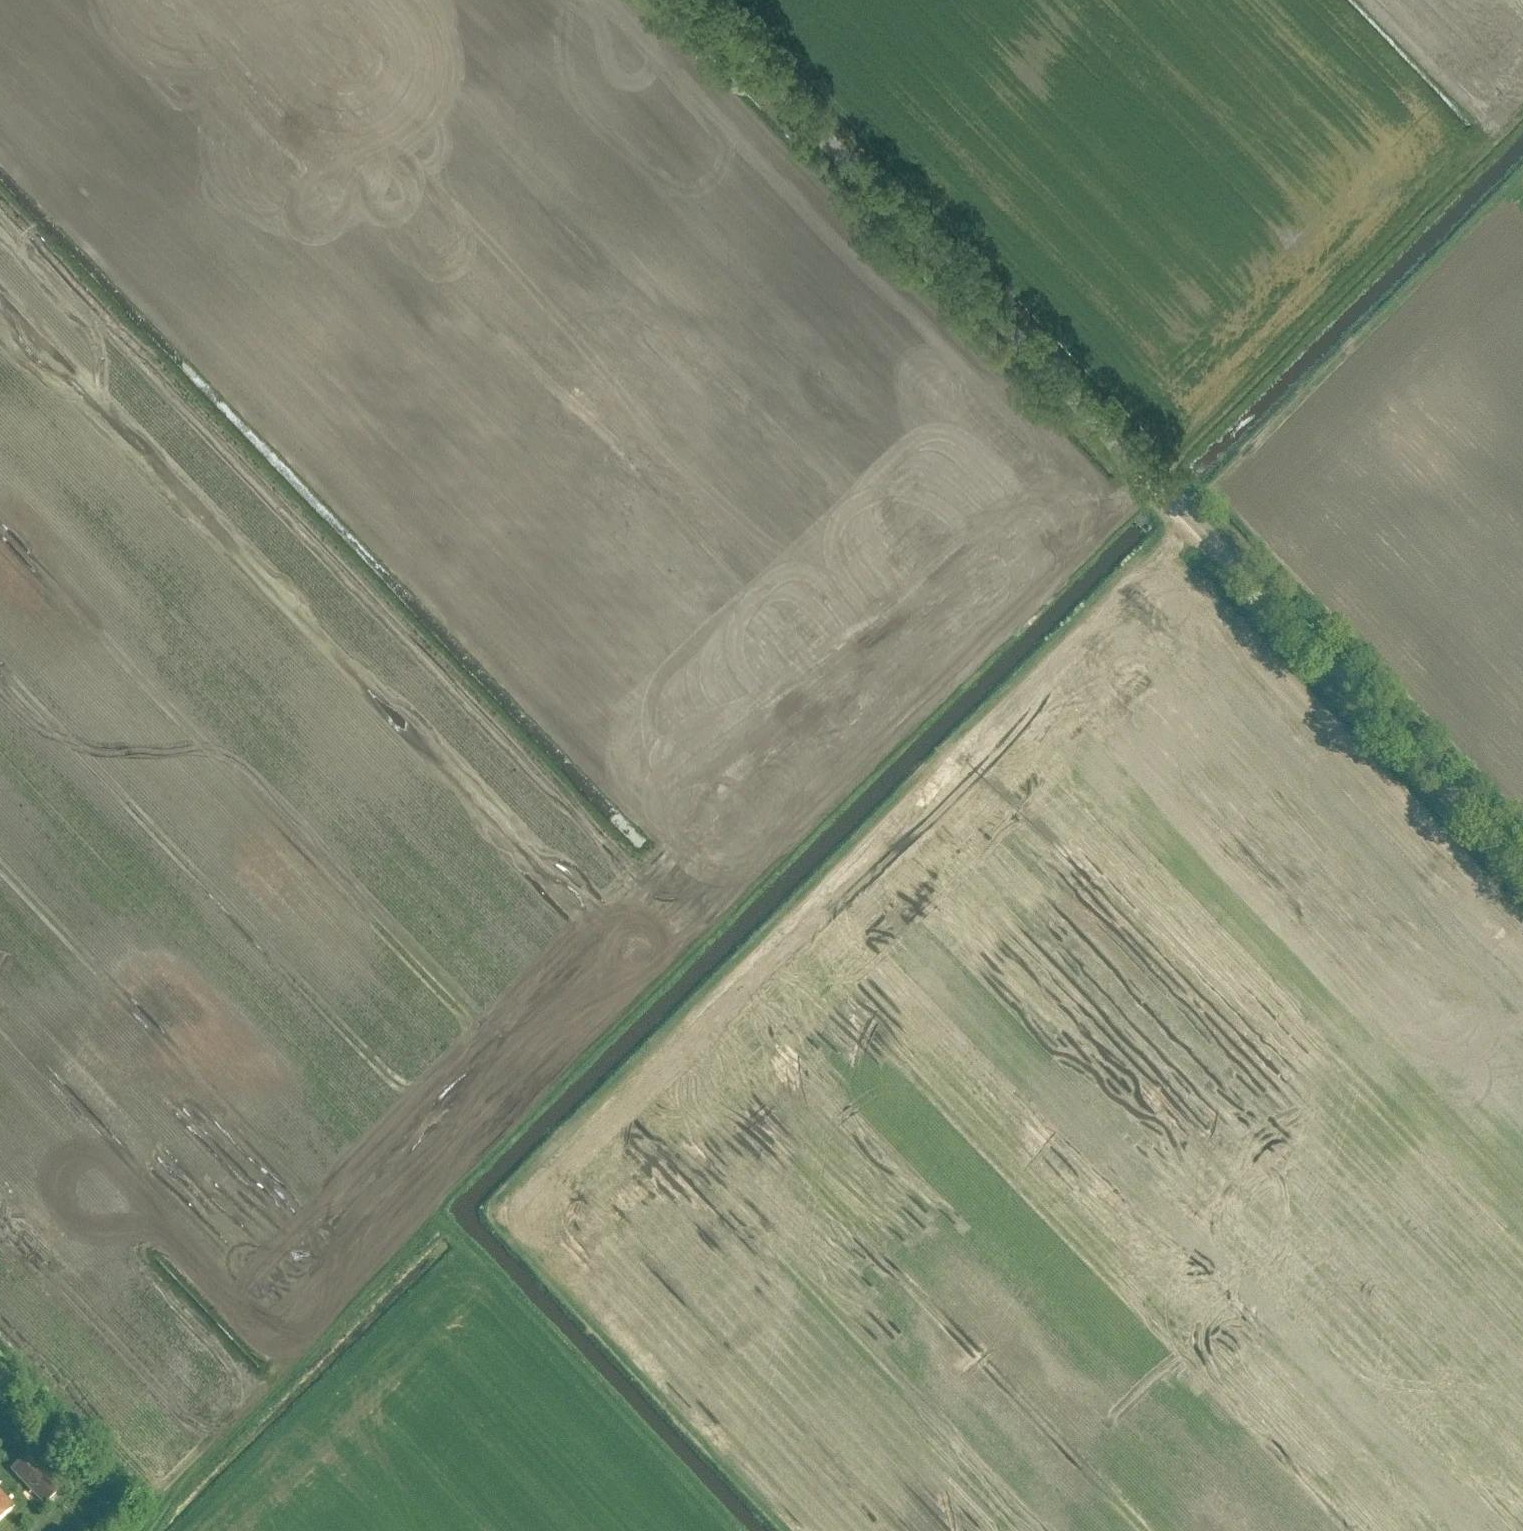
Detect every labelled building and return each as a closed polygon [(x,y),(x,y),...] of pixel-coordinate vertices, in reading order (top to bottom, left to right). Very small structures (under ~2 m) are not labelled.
[(45,1508),(63,1491),(29,1455),(11,1472),(45,1508)] [(14,1510),(0,1495),(0,1524),(14,1510)]
